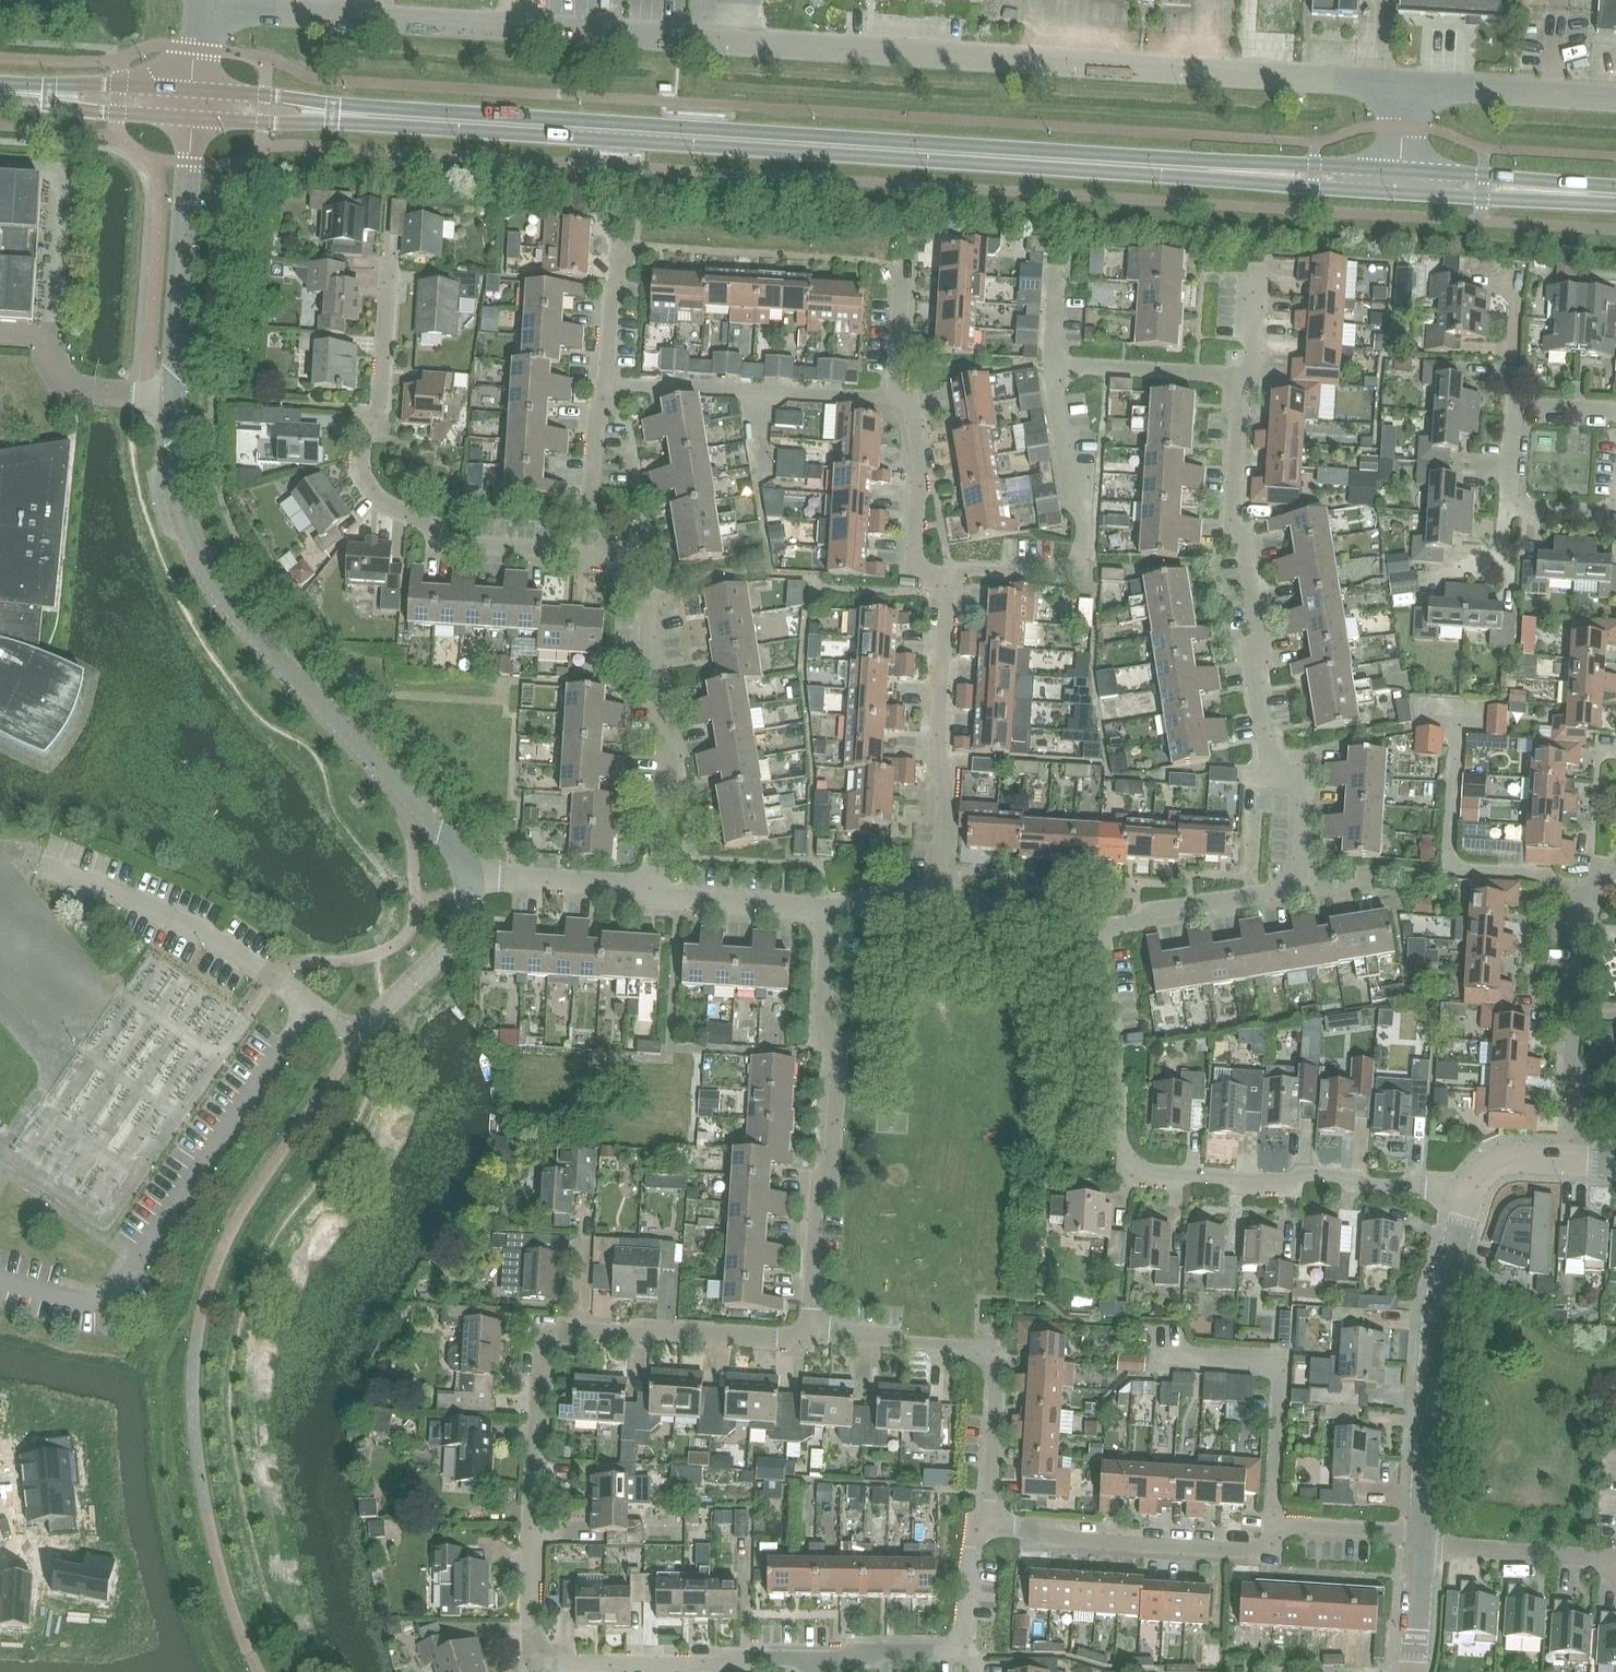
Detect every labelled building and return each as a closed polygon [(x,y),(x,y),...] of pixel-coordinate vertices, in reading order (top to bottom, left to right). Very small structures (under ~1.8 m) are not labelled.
[(1312,15),(1358,18),(1359,0),(1313,0),(1312,15)] [(1508,0),(1400,0),(1399,14),(1507,21),(1508,0)] [(1615,34),(1615,0),(1599,0),(1597,33),(1615,34)] [(33,322),(42,181),(0,178),(0,320),(33,322)] [(328,243),(327,254),(362,256),(364,232),(381,234),(383,202),(359,201),(359,202),(352,201),(352,195),(312,192),(311,211),(324,212),(322,243),(328,243)] [(403,257),(440,259),(442,220),(406,218),(407,202),(392,201),(390,228),(405,229),(403,257)] [(548,212),(545,249),(589,252),(590,225),(570,224),(571,214),(548,212)] [(509,234),(508,247),(521,248),(522,235),(509,234)] [(943,248),(942,275),(977,277),(977,278),(985,278),(987,255),(995,256),(1001,249),(1001,241),(964,239),(964,249),(943,248)] [(521,248),(508,247),(507,260),(520,261),(521,248)] [(545,249),(545,250),(544,276),(587,279),(589,252),(545,249)] [(1127,282),(1140,283),(1140,282),(1182,285),(1184,253),(1129,249),(1127,282)] [(1021,266),(1020,280),(1042,281),(1044,255),(1031,254),(1030,266),(1021,266)] [(1300,260),(1298,283),(1312,284),(1311,299),(1344,301),(1347,263),(1300,260)] [(297,265),(297,276),(310,276),(309,294),(327,295),(326,318),(319,317),(318,333),(340,334),(344,335),(345,321),(358,322),(360,285),(342,284),(343,268),(311,266),(297,265)] [(1102,275),(1103,265),(1090,265),(1089,274),(1102,275)] [(705,308),(731,310),(733,274),(706,273),(706,279),(704,308),(705,308)] [(422,285),(418,334),(455,336),(456,313),(474,314),(474,301),(478,302),(479,289),(480,276),(449,274),(448,287),(422,285)] [(733,274),(731,310),(730,324),(756,326),(759,276),(733,274)] [(651,311),(678,313),(680,277),(654,275),(651,311)] [(942,275),(940,301),(976,303),(983,304),(985,278),(977,278),(977,277),(942,275)] [(1440,300),(1439,313),(1488,316),(1485,316),(1486,293),(1458,292),(1459,277),(1431,275),(1430,300),(1440,300)] [(785,278),(759,276),(756,326),(769,327),(770,312),(783,313),(785,278)] [(706,279),(680,277),(678,313),(692,314),(691,326),(703,326),(704,314),(705,314),(705,308),(704,308),(706,279)] [(809,326),(811,286),(812,286),(812,279),(785,278),(783,313),(798,314),(797,326),(808,326),(809,326)] [(1028,294),(1027,307),(1040,308),(1042,281),(1020,280),(1019,294),(1028,294)] [(1140,282),(1140,283),(1138,313),(1180,316),(1182,285),(1140,282)] [(528,284),(526,310),(563,312),(564,298),(586,299),(586,287),(528,284)] [(811,286),(809,326),(808,326),(808,332),(819,333),(820,322),(835,323),(837,287),(812,286),(811,286)] [(861,335),(862,324),(864,289),(837,287),(835,323),(850,324),(850,335),(861,335)] [(1556,303),(1555,321),(1581,323),(1583,289),(1548,287),(1547,303),(1556,303)] [(1581,323),(1615,325),(1615,324),(1615,292),(1583,289),(1581,323)] [(1396,296),(1395,310),(1410,311),(1411,297),(1396,296)] [(1296,313),(1296,322),(1343,325),(1344,310),(1354,311),(1355,302),(1344,301),(1311,299),(1310,314),(1296,313)] [(940,301),(938,327),(974,329),(976,303),(940,301)] [(1026,320),(1039,321),(1040,308),(1027,307),(1026,320)] [(526,310),(525,336),(583,340),(584,328),(562,327),(563,312),(526,310)] [(1180,316),(1138,313),(1136,345),(1178,348),(1180,316)] [(1488,316),(1439,313),(1438,326),(1428,326),(1427,350),(1454,352),(1455,337),(1486,339),(1487,336),(1484,336),(1485,317),(1488,317),(1488,316)] [(1544,354),(1578,356),(1581,323),(1555,321),(1554,339),(1545,338),(1544,354)] [(1296,322),(1295,330),(1309,331),(1308,346),(1341,348),(1342,339),(1343,325),(1296,322)] [(1581,323),(1578,356),(1613,358),(1615,325),(1581,323)] [(974,329),(938,327),(937,354),(972,356),(974,329)] [(340,334),(318,333),(300,332),(299,346),(317,347),(314,388),(338,389),(338,391),(343,391),(343,389),(353,390),(356,349),(339,347),(340,334)] [(1039,334),(1017,332),(1016,346),(1025,347),(1024,359),(1037,360),(1039,334)] [(525,336),(523,362),(523,363),(551,365),(559,365),(560,350),(582,351),(583,340),(525,336)] [(1374,351),(1386,351),(1387,337),(1375,336),(1374,351)] [(1293,360),(1292,382),(1320,384),(1320,385),(1339,386),(1341,359),(1351,360),(1352,349),(1351,349),(1341,348),(1308,346),(1307,361),(1293,360)] [(648,372),(674,373),(676,352),(662,351),(661,359),(649,359),(648,372)] [(1394,371),(1412,372),(1413,359),(1395,358),(1394,371)] [(514,361),(512,388),(571,392),(572,380),(550,379),(551,365),(523,363),(523,362),(514,361)] [(688,361),(687,374),(700,375),(701,362),(688,361)] [(715,363),(701,362),(700,375),(714,376),(715,363)] [(1437,387),(1435,413),(1478,416),(1480,395),(1461,393),(1462,378),(1455,378),(1455,365),(1425,363),(1423,386),(1437,387)] [(754,365),(740,365),(740,378),(753,378),(754,365)] [(754,365),(753,378),(766,379),(767,366),(754,365)] [(806,369),(793,368),(792,381),(805,382),(806,369)] [(806,369),(805,382),(818,383),(819,369),(806,369)] [(1024,371),(1015,373),(1017,386),(1019,399),(1041,396),(1036,369),(1024,371)] [(845,371),(844,384),(858,385),(859,372),(845,371)] [(406,386),(404,425),(432,426),(433,420),(444,421),(445,396),(454,396),(454,388),(468,389),(469,376),(455,375),(424,373),(423,387),(406,386)] [(952,383),(957,409),(992,404),(989,389),(998,388),(996,376),(952,383)] [(1364,378),(1363,388),(1378,389),(1378,379),(1364,378)] [(1111,380),(1110,391),(1121,392),(1122,380),(1111,380)] [(1134,381),(1122,380),(1121,392),(1133,393),(1134,381)] [(1273,395),(1271,419),(1304,421),(1318,422),(1319,410),(1320,385),(1320,384),(1292,382),(1287,382),(1286,395),(1273,395)] [(512,388),(511,414),(547,416),(548,402),(570,403),(571,392),(512,388)] [(1133,410),(1133,421),(1193,425),(1195,396),(1152,393),(1151,411),(1133,410)] [(1041,396),(1019,399),(1021,413),(1030,412),(1032,424),(1045,422),(1041,396)] [(643,421),(645,433),(703,423),(698,397),(662,403),(665,417),(643,421)] [(957,409),(961,435),(989,430),(990,431),(996,430),(992,404),(957,409)] [(836,444),(844,444),(844,443),(879,446),(881,419),(861,417),(862,407),(838,406),(836,444)] [(292,427),(293,411),(263,409),(262,412),(262,418),(262,425),(281,426),(279,463),(318,465),(320,428),(292,427)] [(234,410),(233,423),(262,425),(262,418),(262,412),(234,410)] [(776,426),(803,428),(804,414),(776,412),(776,426)] [(1420,438),(1419,462),(1449,464),(1450,451),(1458,451),(1459,436),(1477,437),(1478,416),(1435,413),(1433,439),(1420,438)] [(511,414),(509,440),(568,444),(568,432),(546,431),(547,416),(511,414)] [(1256,433),(1256,442),(1303,445),(1304,421),(1271,419),(1270,434),(1256,433)] [(1150,434),(1149,451),(1149,452),(1184,454),(1191,455),(1193,425),(1133,421),(1132,433),(1150,434)] [(1032,424),(1023,425),(1025,437),(1027,451),(1049,448),(1045,422),(1032,424)] [(669,440),(671,455),(707,449),(703,423),(645,433),(647,444),(669,440)] [(994,457),(992,444),(1000,443),(1002,435),(1002,429),(996,430),(990,431),(989,430),(961,435),(954,436),(959,462),(994,457)] [(509,440),(507,466),(544,469),(545,454),(567,455),(568,444),(509,440)] [(1256,442),(1255,450),(1269,451),(1268,466),(1301,468),(1303,445),(1256,442)] [(871,472),(877,472),(878,472),(879,446),(844,443),(844,444),(842,469),(871,471),(871,472)] [(82,692),(84,678),(41,656),(39,655),(43,611),(56,612),(72,444),(0,455),(0,735),(31,751),(46,757),(56,746),(64,733),(72,720),(77,706),(82,692)] [(1049,448),(1027,451),(1030,465),(1038,463),(1040,476),(1053,474),(1051,461),(1049,448)] [(652,473),(653,484),(711,475),(707,449),(671,455),(673,470),(652,473)] [(1147,450),(1146,477),(1204,481),(1205,470),(1183,468),(1184,454),(1149,452),(1149,451),(1147,450)] [(1381,450),(1381,460),(1392,461),(1395,461),(1395,456),(1391,450),(1381,450)] [(778,452),(778,465),(805,467),(806,453),(778,452)] [(959,462),(963,488),(998,482),(994,457),(959,462)] [(1430,487),(1429,513),(1472,515),(1474,494),(1455,493),(1456,478),(1448,477),(1449,464),(1419,462),(1417,486),(1430,487)] [(805,467),(778,465),(777,479),(804,481),(805,467)] [(544,469),(507,466),(506,493),(564,497),(565,485),(543,483),(544,469)] [(1253,480),(1252,503),(1299,506),(1301,468),(1268,466),(1267,481),(1253,480)] [(876,484),(877,472),(871,472),(871,471),(842,469),(836,468),(836,469),(834,495),(869,498),(870,484),(876,484)] [(877,472),(876,484),(890,485),(891,473),(878,472),(877,472)] [(1040,476),(1028,478),(1032,504),(1036,503),(1057,499),(1055,487),(1053,474),(1040,476)] [(677,492),(679,506),(714,500),(714,502),(715,502),(711,475),(653,484),(655,495),(677,492)] [(314,541),(323,554),(345,539),(336,527),(350,517),(322,476),(293,496),(321,536),(314,541)] [(1146,477),(1144,504),(1180,506),(1181,491),(1203,492),(1204,481),(1146,477)] [(963,488),(967,514),(1002,508),(1000,494),(1006,493),(1004,481),(998,482),(963,488)] [(834,495),(832,521),(868,524),(869,498),(834,495)] [(1057,499),(1036,503),(1038,517),(1047,515),(1049,528),(1062,526),(1059,512),(1057,499)] [(672,507),(677,536),(736,526),(734,516),(717,519),(714,502),(714,500),(679,506),(672,507)] [(1144,504),(1142,530),(1201,533),(1201,522),(1180,521),(1180,506),(1144,504)] [(967,514),(971,541),(1019,533),(1017,521),(1004,523),(1002,508),(967,514)] [(1292,530),(1294,544),(1330,538),(1326,512),(1268,521),(1270,533),(1292,530)] [(875,513),(874,524),(887,525),(888,513),(875,513)] [(1472,515),(1429,513),(1427,539),(1414,538),(1413,561),(1443,563),(1444,550),(1451,551),(1452,536),(1471,537),(1472,515)] [(831,547),(866,550),(867,535),(873,536),(874,524),(868,524),(832,521),(819,521),(817,547),(831,547)] [(887,525),(874,524),(873,536),(887,537),(887,525)] [(736,526),(677,536),(682,565),(723,558),(720,540),(738,537),(736,526)] [(1142,530),(1142,535),(1141,556),(1177,559),(1178,543),(1200,545),(1201,533),(1142,530)] [(1276,573),(1334,564),(1330,538),(1294,544),(1296,559),(1275,562),(1276,573)] [(1547,581),(1573,583),(1576,540),(1555,539),(1554,557),(1538,556),(1538,563),(1525,563),(1523,593),(1546,595),(1547,581)] [(1611,568),(1611,561),(1596,560),(1597,541),(1576,540),(1573,583),(1576,583),(1576,593),(1599,595),(1598,598),(1615,599),(1615,568),(1611,568)] [(347,585),(382,588),(381,612),(400,613),(403,566),(390,565),(392,545),(377,544),(378,542),(368,541),(367,549),(350,548),(347,585)] [(866,550),(831,547),(829,574),(864,577),(866,550)] [(765,563),(763,551),(751,553),(753,565),(765,563)] [(751,553),(740,555),(742,566),(753,565),(751,553)] [(1408,554),(1386,557),(1388,575),(1410,573),(1408,554)] [(1338,590),(1335,570),(1334,564),(1276,573),(1278,585),(1300,581),(1302,596),(1338,590)] [(870,577),(884,578),(885,566),(871,565),(870,577)] [(435,627),(437,590),(422,589),(424,567),(412,567),(408,625),(435,627)] [(461,628),(465,570),(453,569),(452,591),(437,590),(435,627),(461,628)] [(487,630),(490,594),(475,593),(476,571),(465,570),(461,628),(487,630)] [(1102,570),(1101,582),(1113,583),(1114,571),(1102,570)] [(1125,572),(1114,571),(1113,583),(1124,583),(1125,572)] [(487,630),(513,632),(517,573),(506,573),(504,595),(490,594),(487,630)] [(513,632),(539,633),(540,633),(542,609),(543,597),(527,596),(528,574),(517,573),(513,632)] [(1130,601),(1131,612),(1191,602),(1186,573),(1144,580),(1147,598),(1130,601)] [(1388,576),(1391,596),(1419,592),(1416,573),(1388,576)] [(705,591),(710,622),(751,615),(746,584),(705,591)] [(1438,628),(1465,630),(1467,586),(1446,585),(1445,604),(1430,603),(1429,610),(1416,609),(1414,640),(1438,641),(1438,628)] [(991,595),(989,622),(1025,624),(1032,624),(1035,587),(1012,586),(1011,596),(991,595)] [(1467,586),(1465,630),(1491,632),(1490,645),(1513,646),(1515,616),(1502,615),(1503,607),(1487,606),(1489,588),(1467,586)] [(1285,625),(1342,616),(1338,590),(1302,596),(1304,610),(1283,614),(1285,625)] [(1078,628),(1092,629),(1093,601),(1079,600),(1078,628)] [(1151,620),(1153,637),(1195,630),(1191,602),(1131,612),(1133,623),(1151,620)] [(538,651),(570,653),(573,611),(542,609),(540,633),(539,633),(538,651)] [(573,611),(570,653),(602,655),(604,613),(573,611)] [(847,638),(861,639),(896,641),(897,626),(903,627),(904,615),(898,615),(898,614),(849,611),(847,638)] [(710,622),(715,653),(756,646),(751,615),(710,622)] [(903,627),(916,628),(917,616),(904,615),(903,627)] [(1310,648),(1347,642),(1342,616),(1285,625),(1286,636),(1308,633),(1310,648)] [(1517,643),(1540,646),(1543,619),(1521,616),(1517,643)] [(1571,659),(1604,661),(1605,646),(1615,647),(1615,624),(1574,621),(1571,659)] [(976,635),(975,647),(981,647),(987,648),(1017,650),(1023,651),(1023,650),(1023,647),(1036,647),(1037,625),(1032,624),(1025,624),(989,622),(988,636),(976,635)] [(1152,637),(1156,664),(1193,658),(1190,643),(1212,640),(1210,628),(1195,630),(1153,637),(1152,637)] [(962,634),(962,646),(975,647),(976,635),(962,634)] [(901,656),(895,655),(896,641),(861,639),(859,664),(859,665),(888,667),(894,668),(894,667),(900,667),(901,656)] [(1293,678),(1308,675),(1350,669),(1351,668),(1347,642),(1310,648),(1313,662),(1291,666),(1293,678)] [(715,653),(720,683),(720,684),(744,680),(744,681),(761,678),(756,646),(715,653)] [(962,646),(961,658),(975,658),(975,647),(962,646)] [(981,659),(980,674),(1015,676),(1028,677),(1030,651),(1023,651),(1017,650),(987,648),(981,647),(981,659)] [(901,656),(900,667),(914,668),(915,657),(901,656)] [(1156,664),(1161,690),(1218,680),(1217,669),(1195,672),(1193,658),(1156,664)] [(1571,659),(1570,682),(1615,686),(1615,677),(1603,676),(1604,661),(1571,659)] [(887,678),(888,667),(859,665),(859,664),(839,663),(837,678),(844,682),(844,686),(845,686),(845,689),(851,689),(851,691),(886,693),(887,678)] [(914,668),(900,667),(900,679),(913,680),(914,668)] [(1308,675),(1312,703),(1372,693),(1370,682),(1352,685),(1350,669),(1308,675)] [(980,674),(978,700),(1014,702),(1015,676),(980,674)] [(1093,707),(1088,680),(1075,679),(1073,705),(1093,707)] [(744,680),(720,684),(720,683),(708,685),(710,701),(689,704),(691,716),(748,706),(744,681),(744,680)] [(1161,690),(1165,715),(1201,710),(1198,695),(1220,691),(1218,680),(1161,690)] [(1568,706),(1601,708),(1602,699),(1615,700),(1615,694),(1615,686),(1570,682),(1568,706)] [(959,687),(958,698),(972,699),(973,688),(959,687)] [(569,688),(567,715),(626,718),(626,707),(604,706),(605,690),(569,688)] [(851,691),(849,717),(885,719),(886,693),(851,691)] [(1510,702),(1525,704),(1527,693),(1510,692),(1510,702)] [(1372,693),(1312,703),(1317,732),(1359,725),(1356,707),(1374,704),(1372,693)] [(972,699),(958,698),(958,710),(971,711),(972,699)] [(978,700),(976,726),(1012,728),(1014,702),(978,700)] [(1410,712),(1408,700),(1396,702),(1398,714),(1410,712)] [(823,715),(823,706),(809,705),(810,714),(823,715)] [(714,723),(716,738),(752,732),(748,706),(691,716),(692,727),(714,723)] [(1098,734),(1094,708),(1077,706),(1076,723),(1070,722),(1069,732),(1070,732),(1085,733),(1098,734)] [(1554,718),(1552,742),(1552,744),(1580,745),(1586,746),(1587,732),(1600,733),(1601,708),(1568,706),(1567,718),(1554,718)] [(1488,707),(1487,736),(1506,737),(1507,708),(1488,707)] [(892,708),(891,719),(904,720),(905,709),(892,708)] [(1165,715),(1169,741),(1227,732),(1225,721),(1203,724),(1201,710),(1165,715)] [(1410,712),(1398,714),(1400,725),(1411,723),(1410,712)] [(567,715),(566,741),(602,743),(603,728),(625,730),(626,718),(567,715)] [(848,743),(883,745),(884,731),(890,731),(891,719),(885,719),(849,717),(848,743)] [(904,720),(891,719),(890,731),(904,732),(904,720)] [(969,741),(969,752),(975,752),(975,753),(1010,755),(1028,756),(1029,729),(1012,728),(976,726),(975,741),(969,741)] [(1428,756),(1430,730),(1417,729),(1416,755),(1428,756)] [(1443,731),(1430,730),(1428,756),(1441,757),(1443,731)] [(697,756),(699,767),(757,758),(752,732),(716,738),(719,752),(697,756)] [(1070,732),(1069,743),(1084,744),(1100,745),(1098,734),(1085,733),(1070,732)] [(1227,732),(1169,741),(1173,767),(1209,761),(1207,747),(1228,743),(1227,732)] [(956,739),(955,751),(969,752),(969,741),(969,740),(956,739)] [(566,741),(564,767),(622,771),(623,759),(601,758),(602,743),(566,741)] [(1534,741),(1531,779),(1564,781),(1565,766),(1579,767),(1580,745),(1552,744),(1552,742),(1534,741)] [(901,761),(882,760),(883,745),(848,743),(846,769),(846,770),(859,771),(859,770),(900,772),(901,761)] [(1386,753),(1350,751),(1349,766),(1327,765),(1326,776),(1385,780),(1386,753)] [(1123,772),(1124,755),(1109,755),(1108,772),(1123,772)] [(761,784),(757,758),(699,767),(701,779),(722,775),(725,789),(760,784),(760,785),(761,784)] [(972,773),(1000,775),(1000,761),(973,759),(972,773)] [(901,761),(900,772),(914,773),(915,762),(901,761)] [(1012,775),(1026,776),(1027,763),(1013,762),(1012,775)] [(1027,763),(1026,776),(1039,777),(1040,763),(1027,763)] [(1065,778),(1078,779),(1079,766),(1066,765),(1065,778)] [(1079,766),(1078,779),(1091,780),(1092,767),(1079,766)] [(562,794),(574,795),(575,793),(599,795),(600,781),(621,782),(622,771),(564,767),(562,794)] [(1209,782),(1237,784),(1238,770),(1210,768),(1209,782)] [(859,770),(859,771),(857,795),(857,796),(893,798),(894,784),(900,784),(900,772),(859,770)] [(914,773),(900,772),(900,784),(913,785),(914,773)] [(1169,788),(1182,789),(1183,776),(1170,775),(1169,788)] [(1477,776),(1463,775),(1461,798),(1476,799),(1477,776)] [(1183,776),(1182,789),(1195,789),(1196,776),(1183,776)] [(1385,780),(1326,776),(1325,788),(1347,789),(1347,804),(1383,806),(1385,780)] [(1531,779),(1530,802),(1577,805),(1578,791),(1569,791),(1570,781),(1564,781),(1531,779)] [(1116,795),(1129,795),(1130,782),(1117,782),(1116,795)] [(1130,782),(1129,795),(1143,796),(1143,783),(1130,782)] [(725,789),(718,790),(723,819),(782,810),(780,798),(762,801),(760,785),(760,784),(725,789)] [(574,795),(573,825),(614,828),(616,796),(599,795),(575,793),(574,795)] [(816,806),(829,807),(830,793),(817,793),(816,806)] [(857,796),(857,795),(850,795),(847,833),(870,834),(871,824),(891,825),(893,798),(857,796)] [(1476,800),(1461,799),(1460,822),(1474,823),(1476,800)] [(1530,802),(1528,826),(1561,828),(1567,828),(1568,819),(1576,820),(1577,805),(1530,802)] [(1383,806),(1347,804),(1346,819),(1324,817),(1323,828),(1381,832),(1383,806)] [(968,849),(995,851),(997,815),(998,815),(998,808),(997,807),(960,805),(959,828),(969,829),(968,849)] [(1012,816),(998,815),(997,815),(995,851),(1020,852),(1022,823),(1023,823),(1024,817),(1023,817),(1024,806),(1013,805),(1012,816)] [(782,810),(723,819),(727,848),(769,841),(766,823),(784,821),(782,810)] [(1154,825),(1152,861),(1178,862),(1179,856),(1181,827),(1179,827),(1180,820),(1180,815),(1169,814),(1168,826),(1154,825)] [(1115,829),(1101,828),(1099,863),(1126,865),(1126,859),(1128,830),(1126,830),(1127,823),(1127,816),(1115,816),(1115,829)] [(1180,820),(1179,827),(1181,827),(1179,856),(1205,857),(1207,822),(1180,820)] [(1233,824),(1207,822),(1205,857),(1231,859),(1233,824)] [(1020,858),(1046,860),(1049,825),(1023,823),(1022,823),(1020,852),(1020,858)] [(1127,823),(1126,830),(1128,830),(1126,859),(1152,861),(1154,825),(1127,823)] [(614,828),(573,825),(570,857),(612,860),(614,828)] [(1046,860),(1073,862),(1075,826),(1049,825),(1046,860)] [(1073,862),(1099,863),(1101,828),(1075,826),(1073,862)] [(1561,828),(1528,826),(1526,864),(1573,867),(1574,844),(1560,843),(1561,828)] [(1323,828),(1323,829),(1322,840),(1344,841),(1343,856),(1380,859),(1381,832),(1323,828)] [(807,833),(795,832),(795,844),(807,844),(807,833)] [(817,857),(826,857),(831,858),(832,841),(818,841),(817,857)] [(795,844),(794,856),(806,856),(807,844),(795,844)] [(1472,881),(1470,919),(1503,922),(1504,907),(1518,907),(1519,884),(1472,881)] [(1313,911),(1302,913),(1311,971),(1337,967),(1331,931),(1317,933),(1313,911)] [(1294,936),(1280,939),(1285,975),(1311,971),(1302,913),(1291,915),(1294,936)] [(1395,956),(1388,914),(1359,919),(1369,978),(1380,976),(1377,959),(1395,956)] [(1399,916),(1403,938),(1414,936),(1411,914),(1399,916)] [(496,974),(522,976),(526,918),(514,917),(513,939),(498,938),(496,974)] [(522,976),(549,978),(552,941),(536,940),(537,919),(526,918),(522,976)] [(1359,919),(1330,924),(1331,931),(1337,967),(1338,966),(1338,965),(1355,962),(1358,980),(1369,978),(1359,919)] [(1470,919),(1468,943),(1515,946),(1516,937),(1502,937),(1503,922),(1470,919)] [(549,978),(574,979),(578,921),(567,920),(566,942),(552,941),(549,978)] [(1262,920),(1250,921),(1260,979),(1285,975),(1280,939),(1265,941),(1262,920)] [(574,979),(600,981),(602,945),(588,944),(590,922),(578,921),(574,979)] [(1243,945),(1228,947),(1234,983),(1260,979),(1250,921),(1239,923),(1243,945)] [(1210,928),(1199,930),(1208,987),(1234,983),(1228,947),(1214,949),(1210,928)] [(683,986),(709,988),(713,930),(701,929),(700,951),(685,950),(683,986)] [(709,988),(735,990),(738,953),(723,952),(724,930),(713,930),(709,988)] [(1191,953),(1176,955),(1182,991),(1208,987),(1199,930),(1188,932),(1191,953)] [(735,990),(762,991),(765,933),(754,932),(752,954),(738,953),(735,990)] [(765,933),(762,991),(788,993),(790,957),(775,956),(777,934),(765,933)] [(1182,991),(1176,955),(1162,958),(1158,936),(1147,938),(1156,996),(1182,991)] [(617,999),(628,1000),(632,939),(603,938),(602,945),(600,981),(601,981),(601,980),(618,981),(617,999)] [(632,939),(628,1000),(639,1000),(641,982),(659,983),(661,941),(632,939)] [(1424,964),(1425,941),(1408,940),(1408,964),(1424,964)] [(1468,943),(1467,967),(1500,969),(1501,954),(1515,954),(1515,946),(1468,943)] [(1464,1005),(1483,1006),(1483,1004),(1511,1006),(1513,984),(1499,984),(1500,969),(1467,967),(1464,1005)] [(1381,989),(1383,1001),(1406,997),(1404,985),(1381,989)] [(1495,1031),(1494,1043),(1527,1045),(1529,1021),(1516,1020),(1517,1007),(1511,1006),(1483,1004),(1483,1006),(1481,1030),(1495,1031)] [(1449,1018),(1450,1005),(1442,1005),(1441,1017),(1449,1018)] [(1394,1013),(1380,1012),(1379,1027),(1393,1028),(1394,1013)] [(638,1042),(637,1054),(649,1055),(650,1043),(638,1042)] [(661,1044),(650,1043),(649,1055),(661,1055),(661,1044)] [(1494,1043),(1492,1067),(1539,1070),(1540,1061),(1526,1060),(1527,1045),(1494,1043)] [(753,1057),(751,1089),(793,1092),(795,1060),(753,1057)] [(1266,1082),(1263,1128),(1298,1130),(1300,1104),(1317,1105),(1320,1061),(1301,1060),(1301,1069),(1281,1068),(1267,1067),(1266,1082)] [(1349,1085),(1322,1083),(1319,1131),(1353,1134),(1356,1096),(1370,1097),(1372,1061),(1351,1060),(1349,1085)] [(1414,1063),(1413,1082),(1428,1083),(1429,1064),(1414,1063)] [(1437,1063),(1436,1081),(1447,1081),(1448,1064),(1437,1063)] [(1492,1067),(1491,1090),(1524,1093),(1525,1078),(1539,1078),(1539,1070),(1492,1067)] [(1214,1088),(1213,1088),(1210,1134),(1244,1136),(1245,1114),(1262,1115),(1264,1073),(1233,1071),(1215,1070),(1214,1088)] [(1155,1130),(1187,1132),(1189,1101),(1202,1102),(1204,1075),(1181,1073),(1180,1087),(1157,1085),(1155,1130)] [(1410,1137),(1411,1118),(1411,1109),(1426,1110),(1428,1083),(1413,1082),(1377,1080),(1373,1135),(1410,1137)] [(751,1089),(749,1120),(791,1123),(793,1092),(751,1089)] [(1489,1115),(1488,1128),(1536,1131),(1537,1108),(1523,1108),(1524,1093),(1491,1090),(1477,1089),(1475,1114),(1489,1115)] [(1447,1091),(1435,1090),(1434,1107),(1446,1108),(1447,1091)] [(749,1120),(747,1151),(789,1154),(791,1123),(749,1120)] [(735,1150),(733,1177),(769,1179),(770,1165),(792,1166),(793,1154),(789,1154),(747,1151),(735,1150)] [(557,1174),(541,1173),(538,1214),(571,1216),(572,1193),(594,1194),(596,1154),(559,1151),(557,1174)] [(144,1187),(158,1197),(165,1188),(152,1177),(144,1187)] [(733,1177),(731,1203),(790,1207),(790,1196),(769,1194),(769,1179),(733,1177)] [(1502,1246),(1497,1260),(1516,1266),(1525,1268),(1530,1269),(1530,1275),(1549,1276),(1554,1196),(1535,1195),(1534,1201),(1529,1201),(1511,1206),(1499,1220),(1491,1243),(1502,1246)] [(1069,1199),(1051,1198),(1050,1218),(1068,1219),(1067,1236),(1109,1239),(1107,1266),(1122,1267),(1124,1233),(1109,1232),(1111,1208),(1104,1207),(1104,1198),(1069,1196),(1069,1199)] [(731,1203),(730,1229),(766,1232),(767,1217),(789,1218),(790,1207),(731,1203)] [(1588,1221),(1588,1210),(1570,1209),(1569,1229),(1560,1229),(1558,1261),(1585,1262),(1585,1270),(1605,1271),(1607,1223),(1588,1221)] [(1326,1268),(1325,1281),(1348,1283),(1350,1255),(1336,1254),(1338,1223),(1306,1221),(1303,1266),(1326,1268)] [(1155,1285),(1178,1287),(1180,1259),(1166,1258),(1169,1227),(1136,1224),(1133,1270),(1156,1272),(1155,1285)] [(1362,1268),(1397,1271),(1400,1227),(1365,1225),(1362,1268)] [(1222,1258),(1224,1230),(1190,1228),(1187,1273),(1208,1274),(1207,1289),(1235,1291),(1237,1259),(1222,1258)] [(730,1229),(728,1256),(786,1259),(787,1248),(765,1246),(766,1232),(730,1229)] [(1280,1234),(1244,1232),(1242,1267),(1258,1268),(1257,1279),(1264,1279),(1263,1290),(1292,1292),(1294,1266),(1278,1265),(1280,1234)] [(554,1301),(557,1257),(557,1256),(539,1255),(540,1237),(508,1235),(504,1292),(522,1293),(522,1299),(554,1301)] [(639,1242),(601,1239),(600,1267),(614,1268),(612,1299),(636,1300),(636,1298),(635,1298),(639,1242)] [(676,1244),(639,1242),(635,1298),(636,1298),(658,1299),(660,1271),(674,1272),(676,1244)] [(728,1256),(726,1282),(763,1284),(764,1269),(786,1271),(786,1259),(728,1256)] [(763,1284),(726,1282),(725,1308),(783,1312),(784,1300),(762,1299),(763,1284)] [(586,1317),(602,1317),(603,1290),(587,1289),(586,1317)] [(1359,1296),(1358,1310),(1397,1312),(1398,1299),(1359,1296)] [(479,1309),(444,1306),(442,1327),(466,1328),(465,1348),(456,1347),(453,1348),(451,1350),(449,1353),(448,1366),(449,1369),(451,1371),(454,1373),(459,1373),(458,1393),(438,1391),(437,1410),(495,1414),(496,1400),(493,1400),(495,1376),(490,1376),(491,1363),(498,1364),(501,1323),(478,1322),(479,1309)] [(1333,1308),(1332,1322),(1344,1322),(1341,1358),(1385,1361),(1386,1337),(1359,1335),(1360,1323),(1365,1324),(1365,1310),(1333,1308)] [(1309,1320),(1310,1312),(1298,1311),(1297,1319),(1305,1320),(1309,1320)] [(1014,1318),(1013,1337),(1018,1338),(1018,1347),(1031,1348),(1030,1363),(1064,1365),(1066,1327),(1039,1325),(1039,1319),(1014,1318)] [(1117,1370),(1144,1372),(1145,1359),(1118,1357),(1117,1370)] [(1310,1389),(1309,1405),(1326,1406),(1359,1408),(1360,1395),(1356,1395),(1356,1383),(1383,1384),(1385,1361),(1341,1358),(1340,1381),(1329,1380),(1329,1390),(1310,1389)] [(1016,1377),(1015,1385),(1062,1388),(1073,1389),(1075,1365),(1064,1365),(1030,1363),(1029,1378),(1016,1377)] [(652,1370),(651,1395),(638,1394),(637,1405),(636,1431),(636,1432),(651,1433),(660,1424),(661,1417),(675,1418),(678,1372),(652,1370)] [(703,1373),(678,1372),(675,1418),(699,1420),(698,1436),(712,1437),(714,1399),(702,1398),(703,1373)] [(750,1423),(753,1377),(728,1375),(726,1400),(714,1399),(712,1437),(726,1438),(735,1429),(736,1422),(750,1423)] [(1203,1401),(1226,1402),(1228,1376),(1205,1375),(1203,1401)] [(573,1423),(598,1424),(601,1378),(576,1376),(574,1400),(562,1399),(560,1421),(573,1422),(573,1423)] [(1241,1377),(1228,1376),(1226,1402),(1239,1403),(1241,1377)] [(779,1378),(753,1377),(750,1423),(750,1431),(767,1432),(769,1440),(787,1442),(790,1403),(777,1402),(779,1378)] [(1254,1378),(1241,1377),(1239,1403),(1252,1404),(1254,1378)] [(636,1432),(636,1431),(637,1405),(625,1405),(627,1379),(601,1378),(598,1424),(623,1426),(622,1442),(636,1443),(636,1432)] [(829,1381),(804,1380),(802,1404),(790,1403),(787,1442),(802,1442),(814,1437),(814,1427),(826,1428),(829,1381)] [(855,1383),(829,1381),(826,1428),(838,1429),(838,1432),(839,1438),(843,1443),(850,1446),(863,1446),(866,1408),(853,1408),(855,1383)] [(1143,1397),(1156,1398),(1157,1385),(1144,1384),(1143,1397)] [(878,1409),(866,1408),(863,1446),(887,1448),(888,1432),(902,1433),(905,1386),(880,1385),(878,1409)] [(1015,1385),(1015,1394),(1028,1395),(1027,1410),(1061,1412),(1062,1388),(1015,1385)] [(930,1388),(905,1386),(902,1433),(914,1434),(913,1438),(914,1444),(919,1448),(925,1450),(939,1451),(942,1413),(929,1413),(930,1388)] [(1326,1406),(1325,1420),(1337,1420),(1335,1456),(1378,1459),(1380,1435),(1353,1433),(1354,1421),(1358,1421),(1359,1408),(1326,1406)] [(1013,1417),(1012,1432),(1059,1435),(1061,1412),(1027,1410),(1023,1409),(1022,1418),(1013,1417)] [(494,1438),(491,1438),(492,1424),(444,1421),(442,1447),(458,1448),(456,1482),(491,1484),(494,1438)] [(1012,1432),(1012,1441),(1025,1442),(1024,1457),(1058,1459),(1059,1435),(1012,1432)] [(46,1455),(22,1457),(25,1491),(74,1486),(74,1487),(80,1486),(77,1452),(74,1452),(72,1438),(45,1441),(46,1455)] [(1321,1491),(1320,1504),(1353,1506),(1354,1493),(1349,1493),(1350,1481),(1377,1482),(1378,1459),(1335,1456),(1333,1492),(1321,1491)] [(1024,1457),(1022,1495),(1069,1498),(1071,1472),(1071,1460),(1058,1459),(1024,1457)] [(1198,1471),(1195,1518),(1203,1519),(1204,1505),(1219,1506),(1221,1473),(1222,1459),(1199,1457),(1198,1471)] [(1260,1462),(1235,1460),(1222,1459),(1221,1473),(1219,1506),(1244,1508),(1245,1494),(1258,1495),(1260,1462)] [(636,1465),(597,1465),(597,1478),(592,1478),(592,1505),(628,1505),(646,1506),(650,1501),(650,1492),(646,1488),(646,1479),(636,1479),(636,1465)] [(1110,1499),(1125,1500),(1127,1467),(1103,1465),(1100,1512),(1109,1513),(1110,1499)] [(1139,1515),(1148,1515),(1151,1468),(1127,1467),(1125,1500),(1140,1501),(1139,1515)] [(1172,1503),(1173,1503),(1174,1470),(1151,1468),(1148,1515),(1161,1516),(1162,1509),(1172,1510),(1172,1503)] [(1186,1518),(1195,1518),(1198,1471),(1174,1470),(1173,1503),(1187,1504),(1186,1518)] [(74,1486),(25,1491),(28,1524),(48,1522),(50,1536),(77,1533),(76,1519),(77,1519),(74,1487),(74,1486)] [(814,1507),(831,1507),(832,1490),(814,1489),(814,1507)] [(643,1522),(628,1522),(628,1505),(592,1505),(592,1532),(608,1532),(608,1545),(635,1546),(643,1546),(643,1522)] [(735,1539),(749,1539),(749,1512),(735,1512),(735,1539)] [(792,1596),(816,1597),(817,1544),(809,1544),(809,1561),(792,1561),(792,1596)] [(816,1597),(840,1597),(840,1562),(825,1561),(825,1545),(817,1544),(816,1597)] [(840,1597),(864,1597),(865,1545),(857,1545),(856,1562),(840,1562),(840,1597)] [(864,1597),(888,1598),(888,1562),(872,1562),(873,1545),(865,1545),(864,1597)] [(888,1598),(912,1598),(913,1546),(904,1546),(904,1562),(888,1562),(888,1598)] [(913,1546),(912,1598),(936,1598),(936,1563),(920,1563),(920,1546),(913,1546)] [(441,1574),(441,1618),(461,1618),(461,1609),(488,1609),(488,1608),(494,1606),(494,1593),(488,1591),(488,1565),(461,1565),(461,1551),(435,1550),(435,1574),(441,1574)] [(768,1596),(792,1596),(792,1561),(777,1561),(777,1553),(760,1553),(760,1568),(768,1568),(768,1596)] [(58,1566),(53,1594),(108,1604),(116,1562),(87,1556),(84,1571),(58,1566)] [(700,1576),(685,1576),(684,1619),(710,1620),(711,1584),(711,1569),(700,1569),(700,1576)] [(1029,1609),(1052,1611),(1054,1575),(1031,1573),(1029,1609)] [(604,1591),(604,1627),(631,1627),(631,1602),(644,1603),(644,1575),(631,1575),(630,1591),(604,1591)] [(684,1619),(685,1576),(644,1575),(644,1603),(657,1603),(657,1619),(684,1619)] [(1052,1611),(1074,1612),(1076,1576),(1054,1575),(1052,1611)] [(1074,1612),(1096,1614),(1098,1578),(1076,1576),(1074,1612)] [(29,1629),(33,1579),(5,1577),(3,1600),(0,1600),(0,1627),(29,1629)] [(1096,1614),(1119,1615),(1121,1579),(1098,1578),(1096,1614)] [(1119,1615),(1140,1616),(1141,1616),(1143,1585),(1144,1581),(1121,1579),(1119,1615)] [(1476,1636),(1475,1644),(1495,1645),(1498,1596),(1478,1595),(1479,1583),(1461,1582),(1458,1635),(1476,1636)] [(577,1627),(604,1627),(604,1591),(578,1591),(578,1583),(564,1583),(564,1610),(577,1610),(577,1627)] [(738,1584),(711,1584),(710,1620),(738,1620),(738,1584)] [(1140,1621),(1163,1622),(1165,1586),(1143,1585),(1141,1616),(1140,1616),(1140,1621)] [(1505,1638),(1543,1640),(1545,1599),(1525,1598),(1526,1586),(1508,1585),(1505,1638)] [(1163,1622),(1185,1624),(1187,1588),(1165,1586),(1163,1622)] [(1240,1626),(1330,1631),(1375,1634),(1374,1659),(1384,1659),(1386,1627),(1376,1627),(1377,1619),(1383,1619),(1384,1600),(1378,1600),(1378,1595),(1242,1587),(1233,1586),(1233,1595),(1242,1596),(1240,1626)] [(1187,1588),(1185,1624),(1208,1625),(1210,1589),(1187,1588)] [(1569,1663),(1588,1664),(1592,1616),(1572,1614),(1572,1603),(1554,1601),(1551,1654),(1569,1655),(1569,1663)] [(1601,1613),(1597,1666),(1615,1667),(1615,1671),(1615,1614),(1601,1613)] [(437,1671),(452,1671),(484,1661),(481,1661),(474,1641),(477,1640),(476,1639),(448,1649),(444,1636),(419,1645),(426,1667),(434,1664),(437,1671)] [(1034,1653),(1049,1653),(1050,1645),(1034,1645),(1034,1653)] [(1050,1645),(1049,1653),(1065,1653),(1065,1645),(1050,1645)] [(1077,1657),(1091,1661),(1094,1654),(1079,1649),(1077,1657)] [(1094,1654),(1091,1661),(1106,1666),(1108,1658),(1094,1654)] [(1323,1666),(1345,1666),(1344,1656),(1323,1656),(1323,1666)] [(1123,1667),(1138,1667),(1138,1659),(1123,1659),(1123,1667)] [(1138,1659),(1138,1667),(1153,1667),(1153,1659),(1138,1659)] [(1058,1660),(1030,1660),(1030,1671),(1057,1671),(1058,1660)] [(452,1671),(485,1671),(482,1663),(484,1661),(452,1671)]
